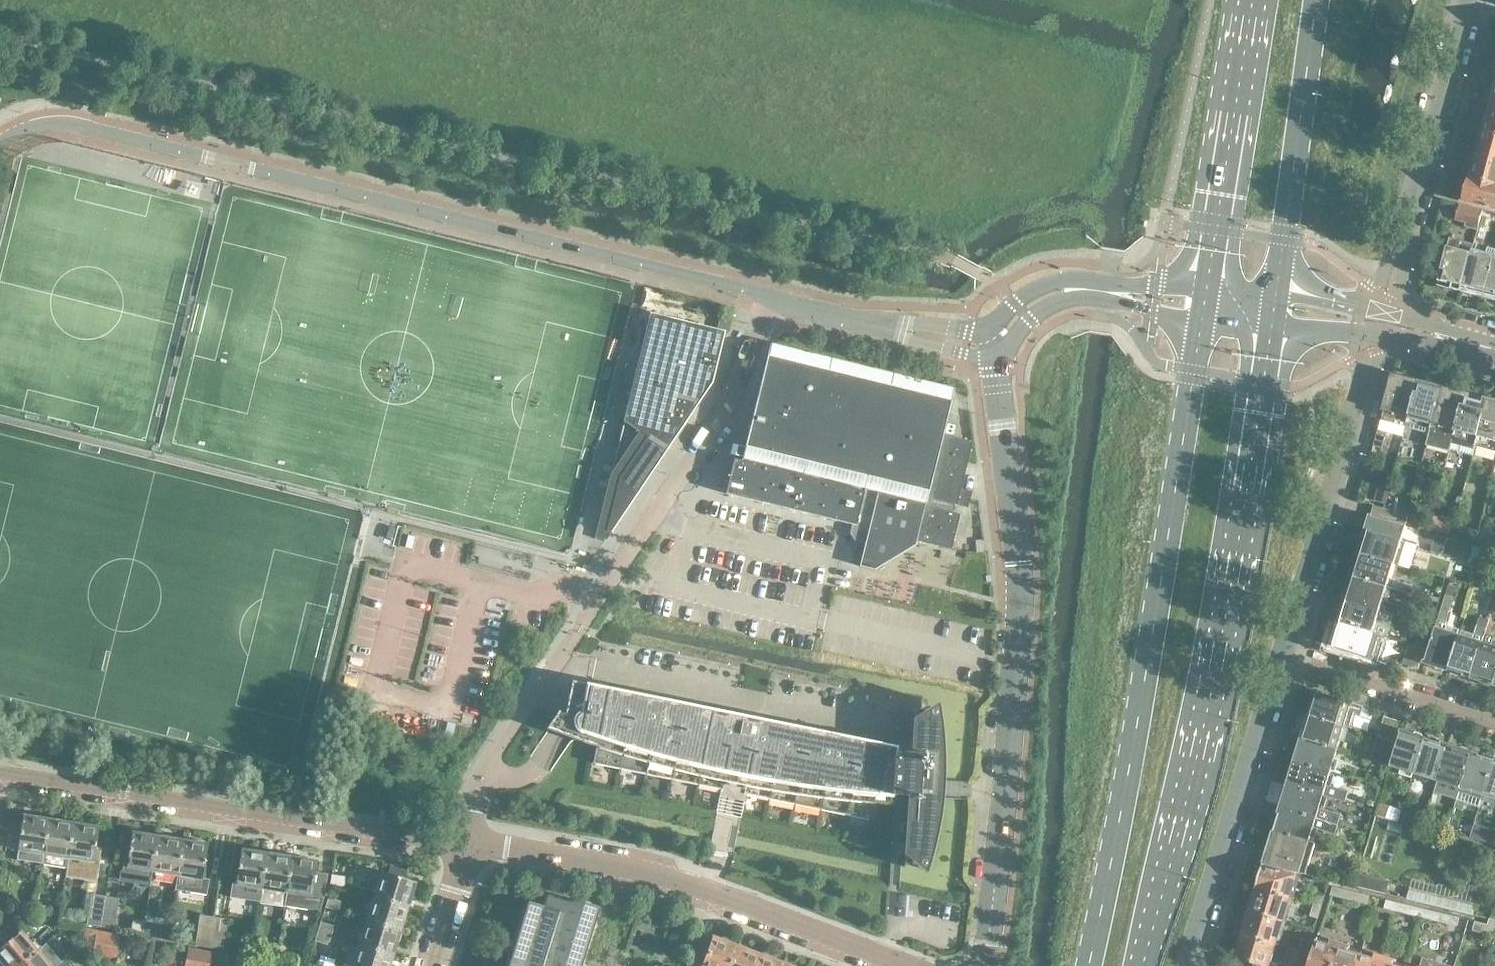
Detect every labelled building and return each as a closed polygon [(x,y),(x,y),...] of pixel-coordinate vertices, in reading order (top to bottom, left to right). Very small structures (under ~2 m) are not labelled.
[(1482,130),(1494,133),(1494,108),(1491,107),(1489,116),(1486,116),(1482,130)] [(1479,153),(1494,157),(1494,133),(1482,130),(1479,142),(1482,143),(1479,153)] [(1470,175),(1494,182),(1494,157),(1479,153),(1476,164),(1473,163),(1470,175)] [(1463,200),(1494,208),(1494,182),(1470,175),(1463,200)] [(1483,210),(1460,203),(1457,218),(1466,221),(1465,225),(1478,229),(1483,210)] [(1492,212),(1484,210),(1481,223),(1488,225),(1492,212)] [(1451,237),(1449,245),(1438,284),(1462,290),(1474,247),(1475,243),(1451,237)] [(1462,290),(1471,293),(1475,291),(1485,294),(1494,255),(1494,248),(1486,246),(1485,250),(1474,247),(1462,290)] [(1485,294),(1494,296),(1494,298),(1494,255),(1485,294)] [(650,313),(594,538),(604,541),(711,382),(723,332),(650,313)] [(723,331),(725,321),(726,317),(716,314),(715,318),(713,328),(723,331)] [(946,386),(772,343),(770,343),(745,446),(732,443),(729,453),(743,457),(742,460),(734,458),(725,493),(854,524),(854,525),(855,525),(862,537),(866,538),(859,565),(874,569),(915,544),(916,540),(952,549),(961,514),(954,512),(956,506),(958,504),(973,442),(942,434),(946,416),(953,388),(946,386)] [(1385,409),(1382,420),(1406,426),(1418,381),(1416,381),(1417,379),(1406,376),(1405,378),(1394,375),(1385,409)] [(1418,381),(1406,426),(1430,432),(1442,387),(1440,387),(1438,383),(1431,382),(1429,384),(1418,381)] [(1430,432),(1427,444),(1449,450),(1452,438),(1464,394),(1463,393),(1462,390),(1454,388),(1452,390),(1442,387),(1430,432)] [(1464,394),(1452,438),(1475,444),(1488,400),(1486,399),(1486,398),(1475,395),(1474,397),(1464,394)] [(1475,444),(1494,450),(1494,402),(1488,400),(1475,444)] [(1379,426),(1373,446),(1384,449),(1390,429),(1379,426)] [(1385,500),(1389,483),(1371,479),(1367,495),(1385,500)] [(1375,505),(1371,515),(1381,518),(1406,524),(1407,523),(1410,511),(1406,510),(1405,506),(1402,503),(1396,502),(1392,503),(1390,505),(1386,504),(1385,507),(1375,505)] [(1418,513),(1410,511),(1407,523),(1415,525),(1418,513)] [(1456,518),(1435,512),(1431,527),(1451,532),(1455,521),(1456,518)] [(1371,515),(1367,529),(1402,539),(1407,524),(1406,524),(1381,518),(1371,515)] [(1455,521),(1452,533),(1475,539),(1478,527),(1455,521)] [(1361,549),(1360,552),(1395,562),(1402,539),(1367,529),(1364,539),(1360,540),(1358,547),(1361,549)] [(1449,536),(1437,533),(1433,549),(1444,553),(1449,536)] [(1474,544),(1449,536),(1444,553),(1470,560),(1474,544)] [(1356,564),(1352,576),(1388,587),(1395,562),(1360,552),(1359,552),(1359,554),(1356,556),(1354,562),(1356,564)] [(1388,587),(1352,576),(1349,578),(1347,584),(1349,587),(1346,598),(1399,615),(1401,615),(1404,607),(1384,600),(1388,587)] [(1397,580),(1395,588),(1396,589),(1413,595),(1416,586),(1397,580)] [(1436,626),(1429,649),(1425,661),(1436,664),(1437,667),(1443,670),(1446,667),(1449,668),(1460,633),(1445,628),(1447,621),(1446,620),(1456,589),(1448,587),(1446,594),(1439,618),(1436,626)] [(1340,618),(1339,622),(1374,633),(1374,632),(1384,635),(1389,620),(1397,622),(1399,615),(1346,598),(1343,607),(1340,608),(1338,616),(1340,618)] [(1460,633),(1449,668),(1451,669),(1452,673),(1459,675),(1461,672),(1472,676),(1488,622),(1490,616),(1480,613),(1473,637),(1460,633)] [(1335,633),(1332,644),(1367,656),(1385,661),(1388,653),(1369,647),(1374,633),(1339,622),(1336,623),(1334,630),(1335,633)] [(1472,676),(1482,679),(1482,683),(1489,685),(1492,682),(1494,683),(1494,644),(1491,643),(1494,629),(1494,624),(1488,622),(1472,676)] [(1419,635),(1416,645),(1425,648),(1428,638),(1419,635)] [(1409,643),(1404,662),(1419,667),(1425,648),(1416,645),(1409,643)] [(555,700),(558,711),(547,728),(596,745),(592,762),(721,788),(719,796),(744,801),(745,794),(873,820),(876,803),(892,804),(892,797),(892,795),(908,796),(911,752),(896,751),(896,747),(759,719),(759,716),(752,715),(752,717),(738,714),(686,704),(673,701),(648,696),(609,688),(608,687),(608,685),(593,682),(593,684),(572,680),(567,702),(555,700)] [(1312,712),(1311,714),(1346,724),(1350,711),(1351,711),(1359,714),(1363,713),(1365,705),(1318,691),(1315,701),(1312,702),(1309,709),(1312,712)] [(937,705),(915,709),(911,752),(908,796),(904,863),(925,870),(924,872),(926,873),(931,857),(937,828),(942,798),(943,779),(943,746),(940,719),(938,703),(937,703),(937,705)] [(1307,727),(1303,737),(1339,748),(1346,724),(1311,714),(1310,715),(1306,716),(1304,724),(1307,727)] [(1385,715),(1379,736),(1394,741),(1401,720),(1385,715)] [(1403,731),(1392,766),(1416,773),(1427,738),(1426,737),(1424,734),(1418,732),(1414,734),(1403,731)] [(1427,738),(1416,773),(1438,780),(1449,745),(1439,742),(1438,738),(1432,736),(1428,738),(1427,738)] [(1297,758),(1296,760),(1332,771),(1339,748),(1303,737),(1301,746),(1297,748),(1295,755),(1297,758)] [(1449,745),(1438,780),(1461,787),(1472,753),(1471,752),(1469,748),(1463,746),(1459,749),(1449,745)] [(1374,758),(1388,762),(1390,754),(1377,750),(1374,758)] [(1461,787),(1455,806),(1463,808),(1469,790),(1484,795),(1494,761),(1494,760),(1492,756),(1486,753),(1483,756),(1472,753),(1461,787)] [(1292,774),(1289,783),(1324,795),(1346,801),(1349,790),(1328,784),(1332,771),(1296,760),(1296,761),(1292,763),(1290,771),(1292,774)] [(1484,795),(1494,798),(1494,761),(1484,795)] [(1366,781),(1379,785),(1381,779),(1368,775),(1366,781)] [(1285,796),(1282,806),(1339,823),(1342,814),(1321,807),(1324,795),(1289,783),(1288,785),(1285,787),(1282,793),(1285,796)] [(1444,789),(1436,786),(1432,798),(1440,800),(1444,789)] [(1380,805),(1377,814),(1389,818),(1392,809),(1380,805)] [(1275,827),(1275,829),(1310,840),(1315,826),(1336,832),(1339,823),(1282,806),(1278,817),(1275,818),(1273,825),(1275,827)] [(1405,810),(1402,821),(1410,824),(1413,812),(1405,810)] [(4,827),(3,836),(0,852),(5,853),(4,858),(41,864),(49,818),(24,814),(23,822),(5,819),(4,827)] [(1443,827),(1448,828),(1452,816),(1447,814),(1443,827)] [(49,818),(41,864),(66,868),(73,822),(49,818)] [(73,822),(68,858),(90,862),(90,861),(94,862),(100,826),(73,822)] [(1471,836),(1494,844),(1494,843),(1494,829),(1475,823),(1471,836)] [(1271,843),(1265,863),(1299,872),(1302,873),(1306,873),(1316,841),(1310,840),(1275,829),(1274,832),(1271,833),(1269,840),(1271,843)] [(132,868),(132,869),(152,872),(158,835),(133,832),(128,867),(132,868)] [(158,835),(152,872),(176,875),(182,839),(158,835)] [(182,839),(176,875),(178,875),(176,889),(207,894),(210,878),(203,877),(208,843),(182,839)] [(241,885),(261,888),(267,852),(242,848),(236,884),(241,885)] [(261,888),(259,902),(284,906),(291,856),(267,852),(261,888)] [(291,856),(286,892),(287,893),(285,906),(309,910),(308,915),(318,918),(324,897),(328,873),(316,871),(318,861),(291,856)] [(1257,887),(1295,899),(1302,873),(1299,872),(1265,863),(1264,863),(1257,886),(1257,887)] [(380,874),(373,896),(408,907),(416,881),(382,871),(381,875),(380,874)] [(1360,872),(1356,885),(1387,893),(1390,879),(1360,872)] [(346,876),(332,874),(330,884),(344,886),(346,876)] [(1413,879),(1410,889),(1408,898),(1474,914),(1476,905),(1480,893),(1439,883),(1439,885),(1413,879)] [(1346,889),(1333,886),(1331,895),(1344,898),(1346,889)] [(1250,907),(1250,909),(1288,921),(1295,899),(1257,887),(1254,896),(1252,895),(1248,906),(1250,907)] [(1358,892),(1346,889),(1344,898),(1356,901),(1358,892)] [(1318,892),(1314,904),(1322,907),(1325,895),(1318,892)] [(1358,892),(1356,901),(1369,903),(1371,895),(1358,892)] [(105,895),(92,893),(87,924),(100,926),(105,895)] [(599,907),(569,898),(568,900),(548,894),(544,906),(529,901),(509,965),(581,965),(599,907)] [(120,898),(105,895),(100,926),(115,929),(120,898)] [(373,896),(366,920),(400,932),(408,907),(373,896)] [(329,898),(326,908),(340,912),(343,903),(329,898)] [(1399,902),(1387,899),(1385,907),(1397,911),(1399,902)] [(1411,905),(1399,902),(1397,911),(1409,914),(1411,905)] [(36,904),(34,918),(44,920),(46,906),(36,904)] [(1314,904),(1310,915),(1318,918),(1322,907),(1314,904)] [(1423,908),(1411,905),(1409,914),(1421,917),(1423,908)] [(1421,917),(1422,917),(1433,920),(1436,911),(1423,908),(1421,917)] [(1243,931),(1243,933),(1278,943),(1281,944),(1288,921),(1250,909),(1247,919),(1245,918),(1241,930),(1243,931)] [(1436,911),(1433,920),(1446,923),(1448,914),(1436,911)] [(196,945),(209,947),(214,916),(200,914),(196,945)] [(1448,914),(1446,923),(1458,926),(1460,917),(1448,914)] [(214,916),(209,947),(224,949),(228,919),(214,916)] [(1475,920),(1473,929),(1494,936),(1494,932),(1494,919),(1490,918),(1488,923),(1475,920)] [(366,920),(358,944),(393,955),(400,932),(366,920)] [(144,921),(142,935),(166,939),(168,925),(144,921)] [(321,921),(318,931),(332,935),(335,926),(321,921)] [(96,936),(97,929),(86,927),(84,934),(96,936)] [(5,965),(16,965),(37,948),(25,933),(25,934),(22,931),(15,937),(6,929),(0,934),(0,960),(5,965)] [(104,957),(109,931),(97,929),(96,936),(96,937),(92,954),(104,957)] [(116,959),(120,934),(109,931),(104,957),(116,959)] [(318,931),(315,940),(329,945),(332,935),(318,931)] [(1243,933),(1236,957),(1254,963),(1253,965),(1254,965),(1270,965),(1272,959),(1273,960),(1278,943),(1243,933)] [(738,945),(714,936),(708,950),(697,946),(689,965),(730,965),(738,945)] [(1362,952),(1351,949),(1352,944),(1331,937),(1329,942),(1317,939),(1309,965),(1358,965),(1362,952)] [(1303,938),(1299,949),(1307,952),(1308,952),(1311,941),(1303,938)] [(269,944),(266,958),(277,960),(279,946),(269,944)] [(352,964),(353,964),(352,965),(390,965),(393,955),(358,944),(352,964)] [(730,965),(756,965),(761,954),(738,945),(730,965)] [(1289,964),(1290,964),(1289,965),(1303,965),(1307,952),(1299,949),(1289,946),(1285,958),(1291,960),(1289,964)] [(201,950),(188,947),(185,965),(197,965),(201,950)] [(16,965),(54,965),(55,965),(49,957),(47,959),(37,948),(16,965)] [(197,965),(210,965),(212,952),(201,950),(197,965)] [(1358,965),(1406,965),(1395,962),(1396,958),(1375,951),(1374,956),(1362,952),(1358,965)] [(756,965),(782,965),(784,962),(761,954),(756,965)] [(1454,963),(1423,954),(1419,965),(1453,965),(1454,963)]
